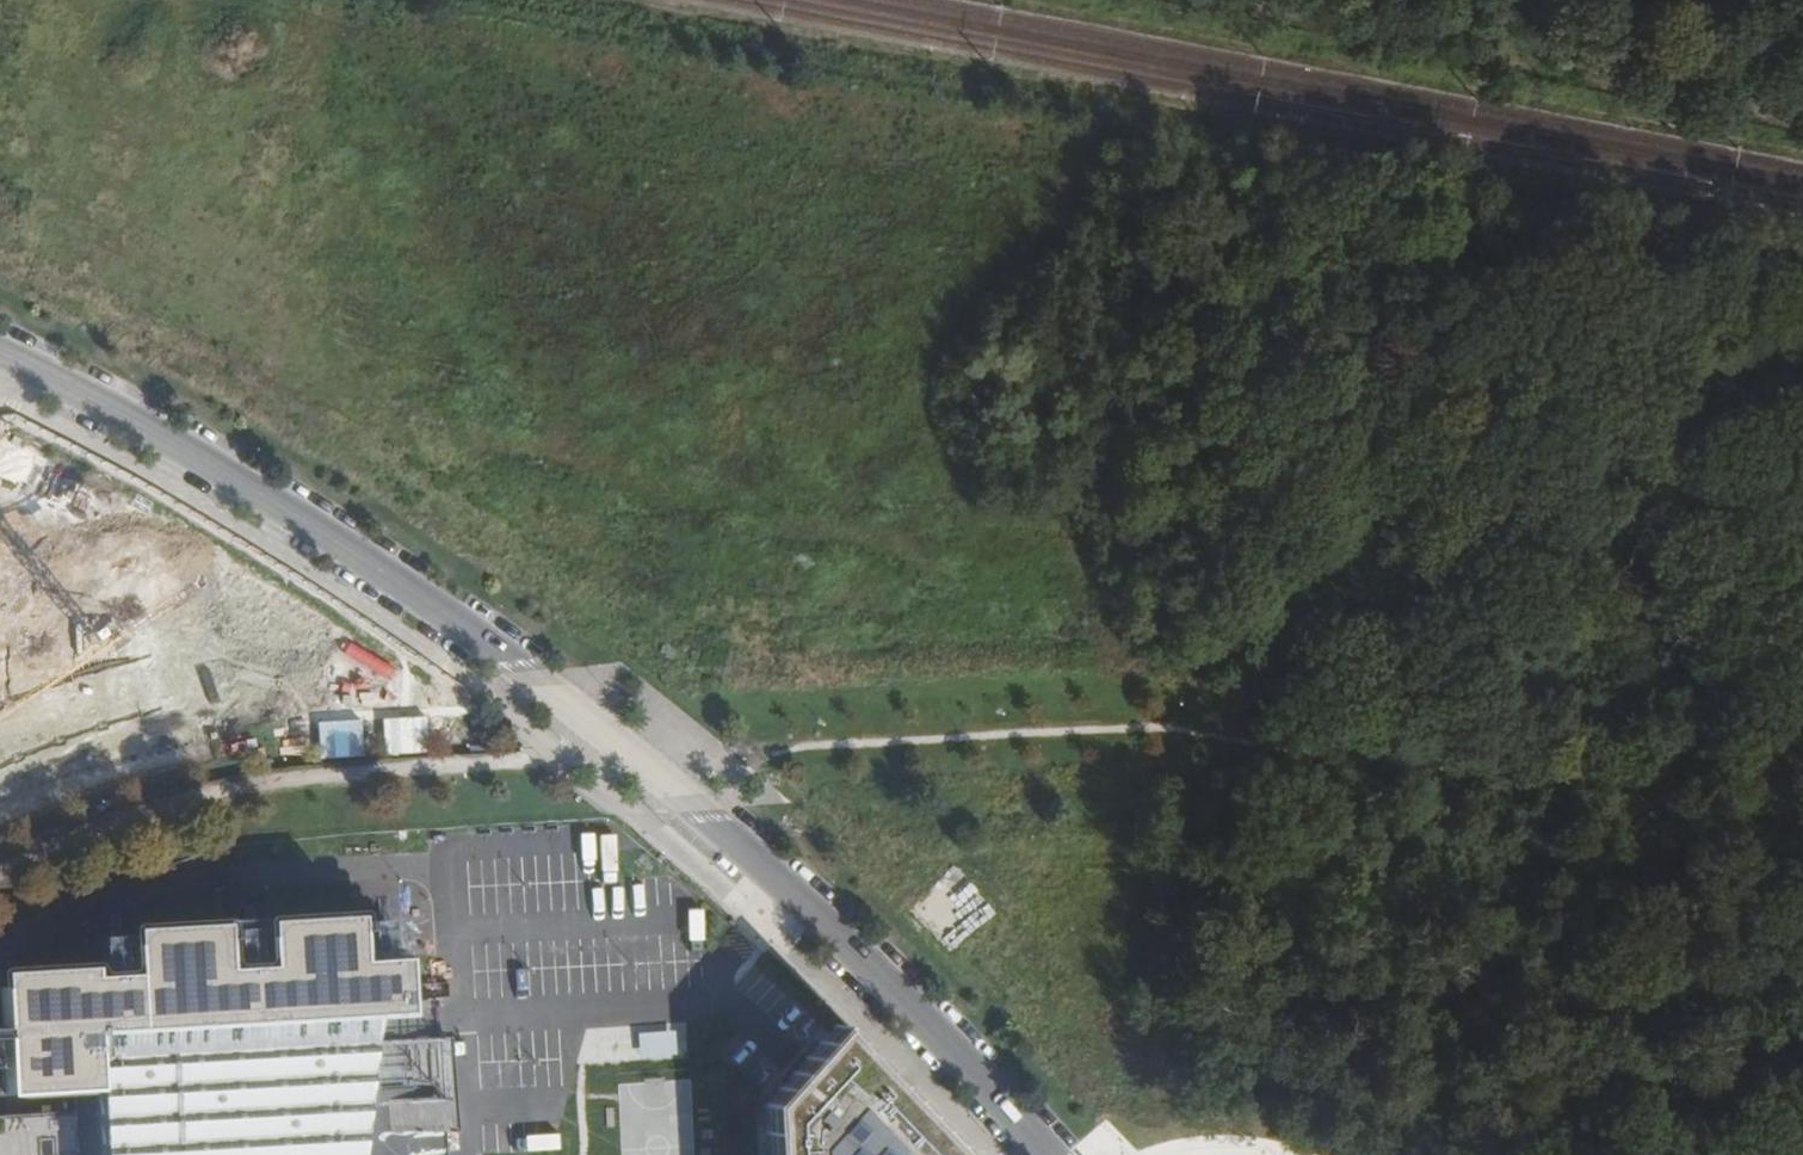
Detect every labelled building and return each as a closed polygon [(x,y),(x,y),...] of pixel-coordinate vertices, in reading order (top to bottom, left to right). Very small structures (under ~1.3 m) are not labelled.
[(13,484),(88,529),(107,497),(32,453),(13,484)] [(401,962),(358,965),(355,919),(262,925),(265,970),(223,973),(222,955),(220,927),(158,931),(128,933),(127,933),(129,960),(131,978),(123,979),(110,979),(90,980),(89,969),(0,972),(0,1015),(1,1033),(1,1035),(5,1098),(73,1095),(74,1114),(76,1154),(411,1154),(404,1016),(404,1014),(404,1013),(401,962)] [(434,1005),(404,1007),(404,1013),(404,1014),(405,1044),(436,1042),(434,1005)] [(945,1138),(900,1091),(843,1035),(828,1050),(779,1103),(770,1113),(774,1154),(961,1154),(945,1138)] [(436,1042),(405,1044),(410,1140),(440,1138),(453,1137),(446,1041),(436,1042)] [(410,1140),(411,1154),(441,1154),(440,1138),(410,1140)]
